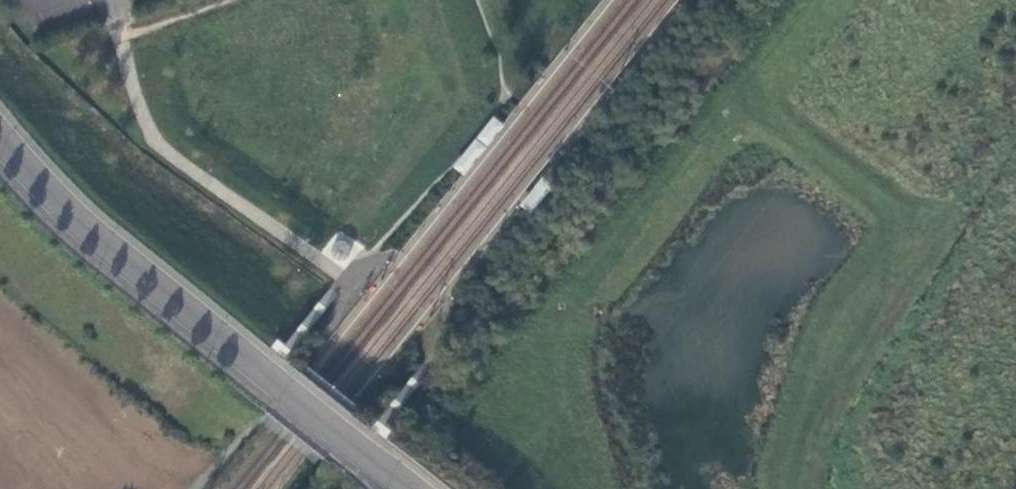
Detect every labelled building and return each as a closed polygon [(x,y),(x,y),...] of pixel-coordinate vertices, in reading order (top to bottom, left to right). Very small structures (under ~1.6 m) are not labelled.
[(546,174),(522,204),(532,213),(556,183),(546,174)]
